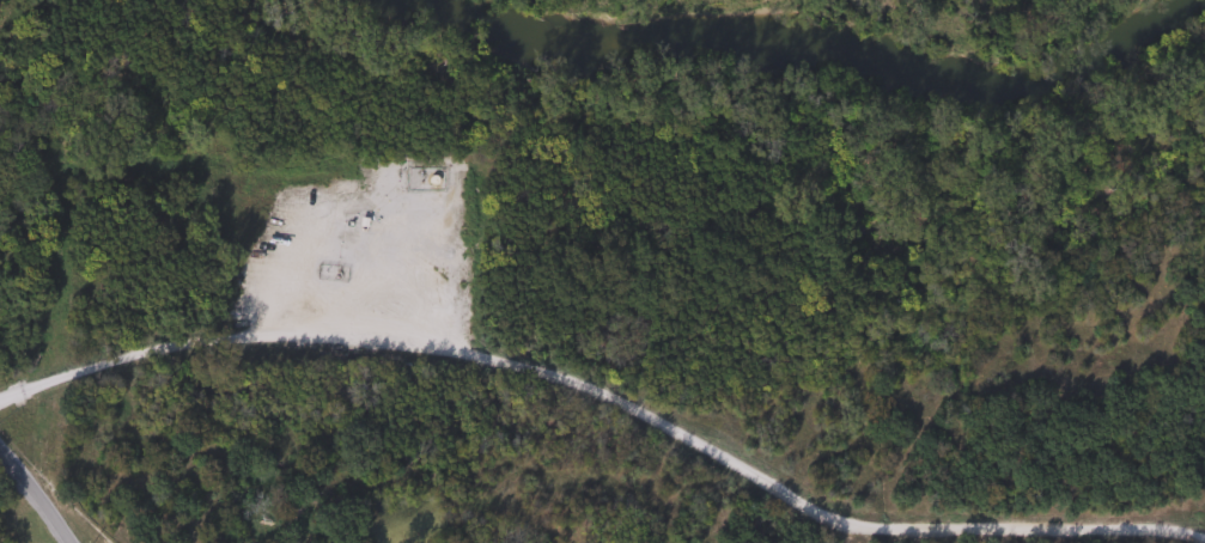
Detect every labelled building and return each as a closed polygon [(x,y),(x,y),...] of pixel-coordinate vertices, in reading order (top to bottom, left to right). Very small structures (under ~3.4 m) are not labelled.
[(403,167),(438,167),(438,190),(403,190),(403,167)]
